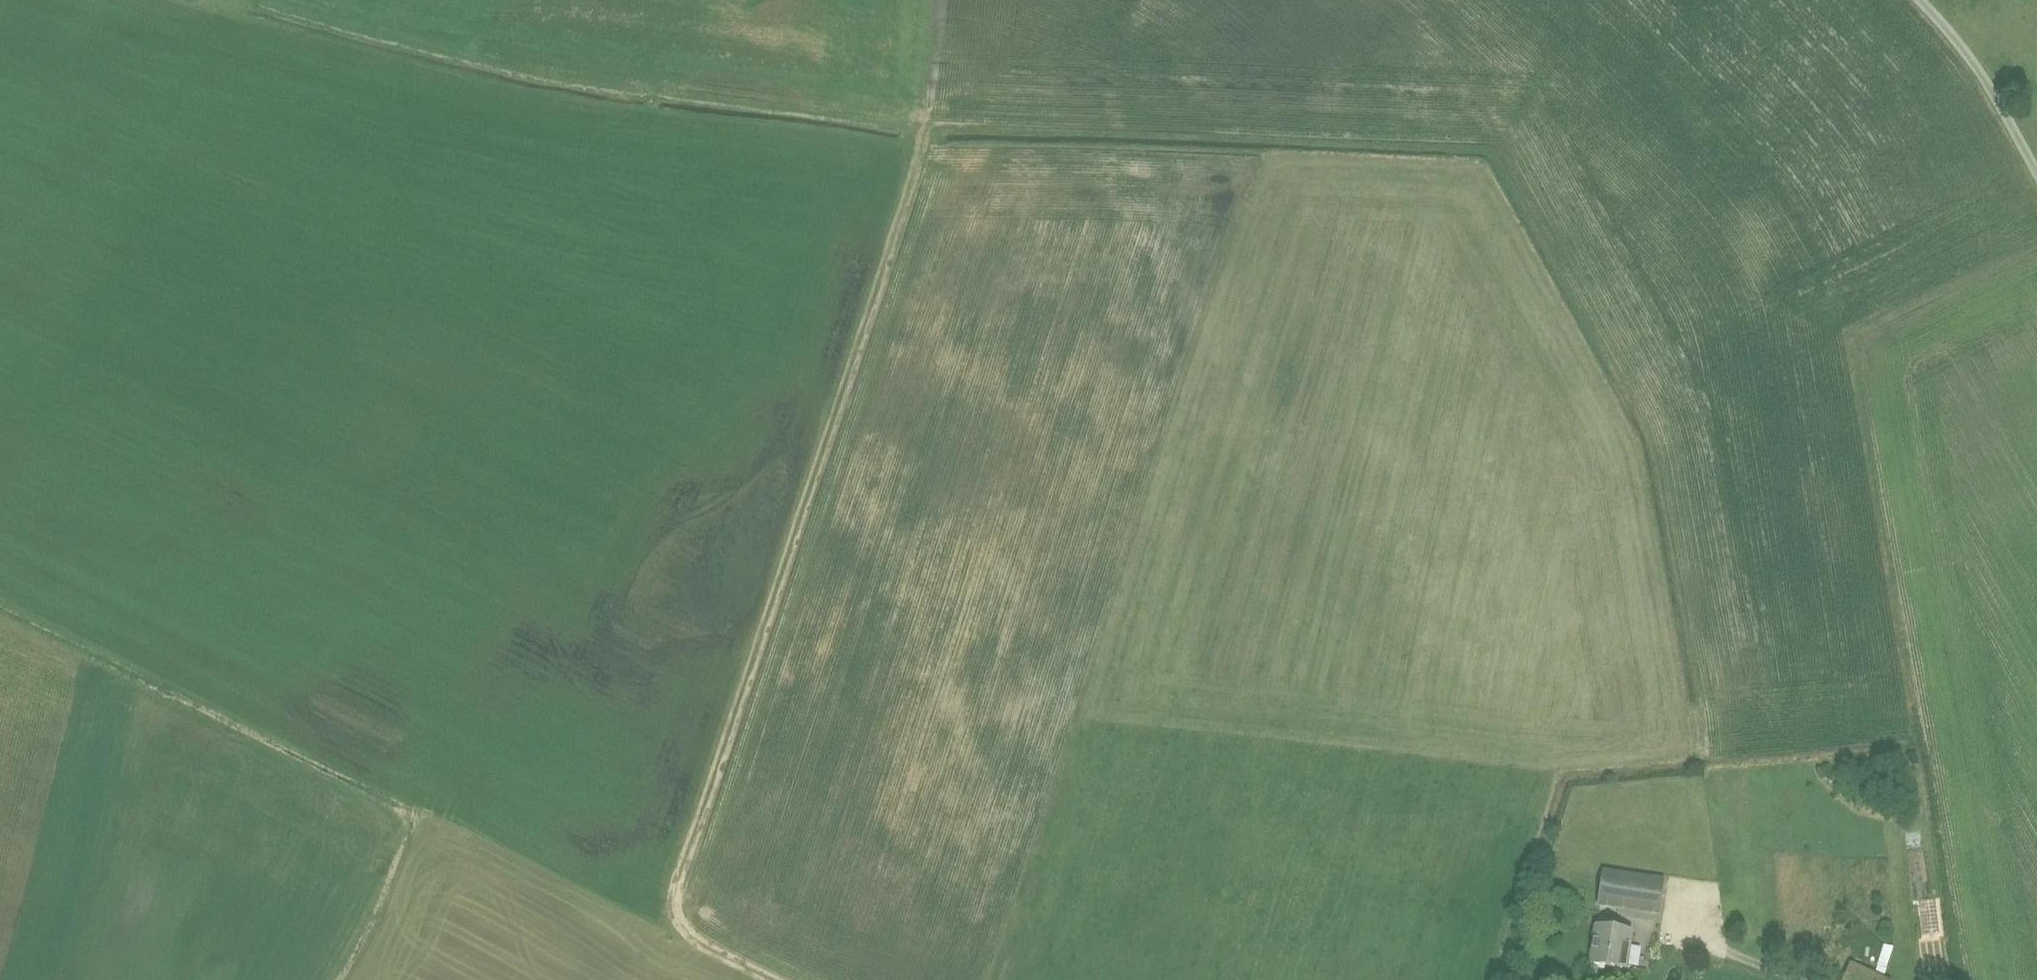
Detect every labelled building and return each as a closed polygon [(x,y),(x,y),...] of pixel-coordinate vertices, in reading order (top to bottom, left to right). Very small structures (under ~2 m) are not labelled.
[(1645,878),(1606,872),(1601,903),(1641,909),(1645,878)] [(1598,927),(1592,964),(1627,970),(1633,932),(1598,927)] [(1844,979),(1878,979),(1852,966),(1844,979)]
